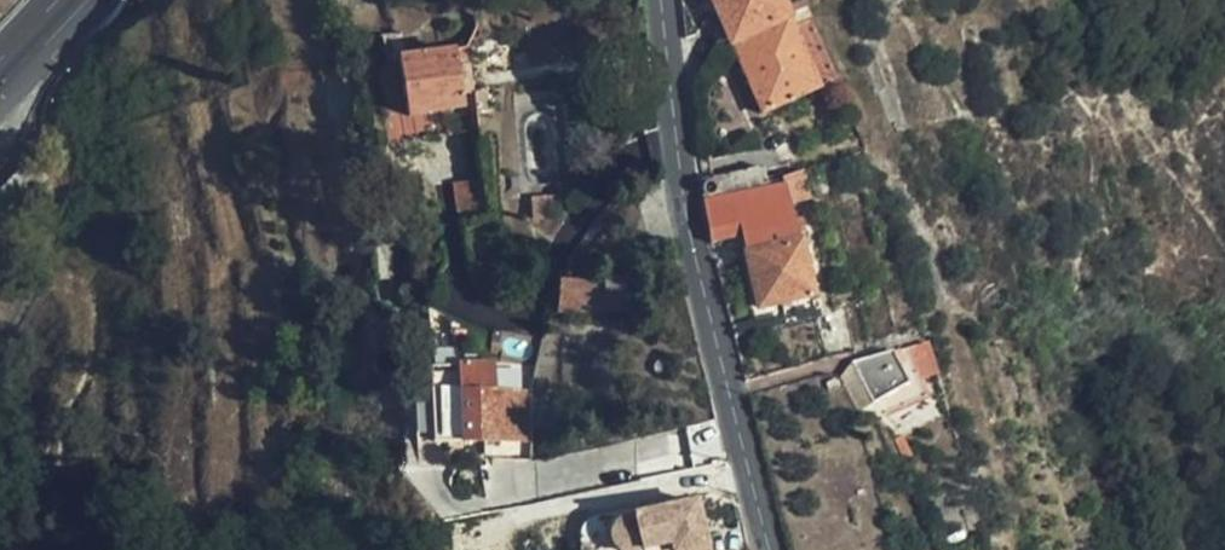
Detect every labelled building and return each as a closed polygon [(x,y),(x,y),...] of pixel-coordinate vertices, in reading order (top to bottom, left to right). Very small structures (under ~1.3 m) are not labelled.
[(731,45),(805,10),(801,0),(712,0),(730,42),(731,45)] [(762,116),(837,82),(805,10),(731,45),(762,116)] [(463,111),(461,95),(457,72),(456,62),(467,61),(466,49),(398,58),(406,119),(463,111)] [(461,95),(472,92),(469,71),(457,72),(461,95)] [(475,111),(492,108),(490,91),(472,92),(475,111)] [(700,182),(703,204),(765,191),(761,170),(700,182)] [(815,220),(803,171),(783,178),(784,186),(765,191),(703,204),(713,245),(744,237),(761,309),(816,296),(801,237),(796,238),(794,225),(815,220)] [(457,183),(462,221),(490,217),(485,180),(457,183)] [(554,220),(557,196),(533,197),(534,221),(554,220)] [(606,310),(636,309),(635,277),(605,279),(606,310)] [(566,279),(563,313),(601,315),(601,311),(602,281),(566,279)] [(908,349),(894,354),(906,385),(892,395),(900,409),(922,397),(908,349)] [(894,354),(853,365),(873,406),(892,395),(906,385),(894,354)] [(497,387),(520,387),(519,361),(497,362),(497,387)] [(854,411),(858,417),(869,409),(873,406),(853,365),(842,380),(854,411)] [(432,369),(436,443),(523,439),(523,392),(494,394),(494,367),(432,369)] [(647,549),(676,541),(678,549),(714,549),(701,502),(629,520),(620,526),(618,533),(618,541),(623,549),(624,549),(641,549),(647,549)] [(647,549),(678,549),(676,541),(647,549)]
